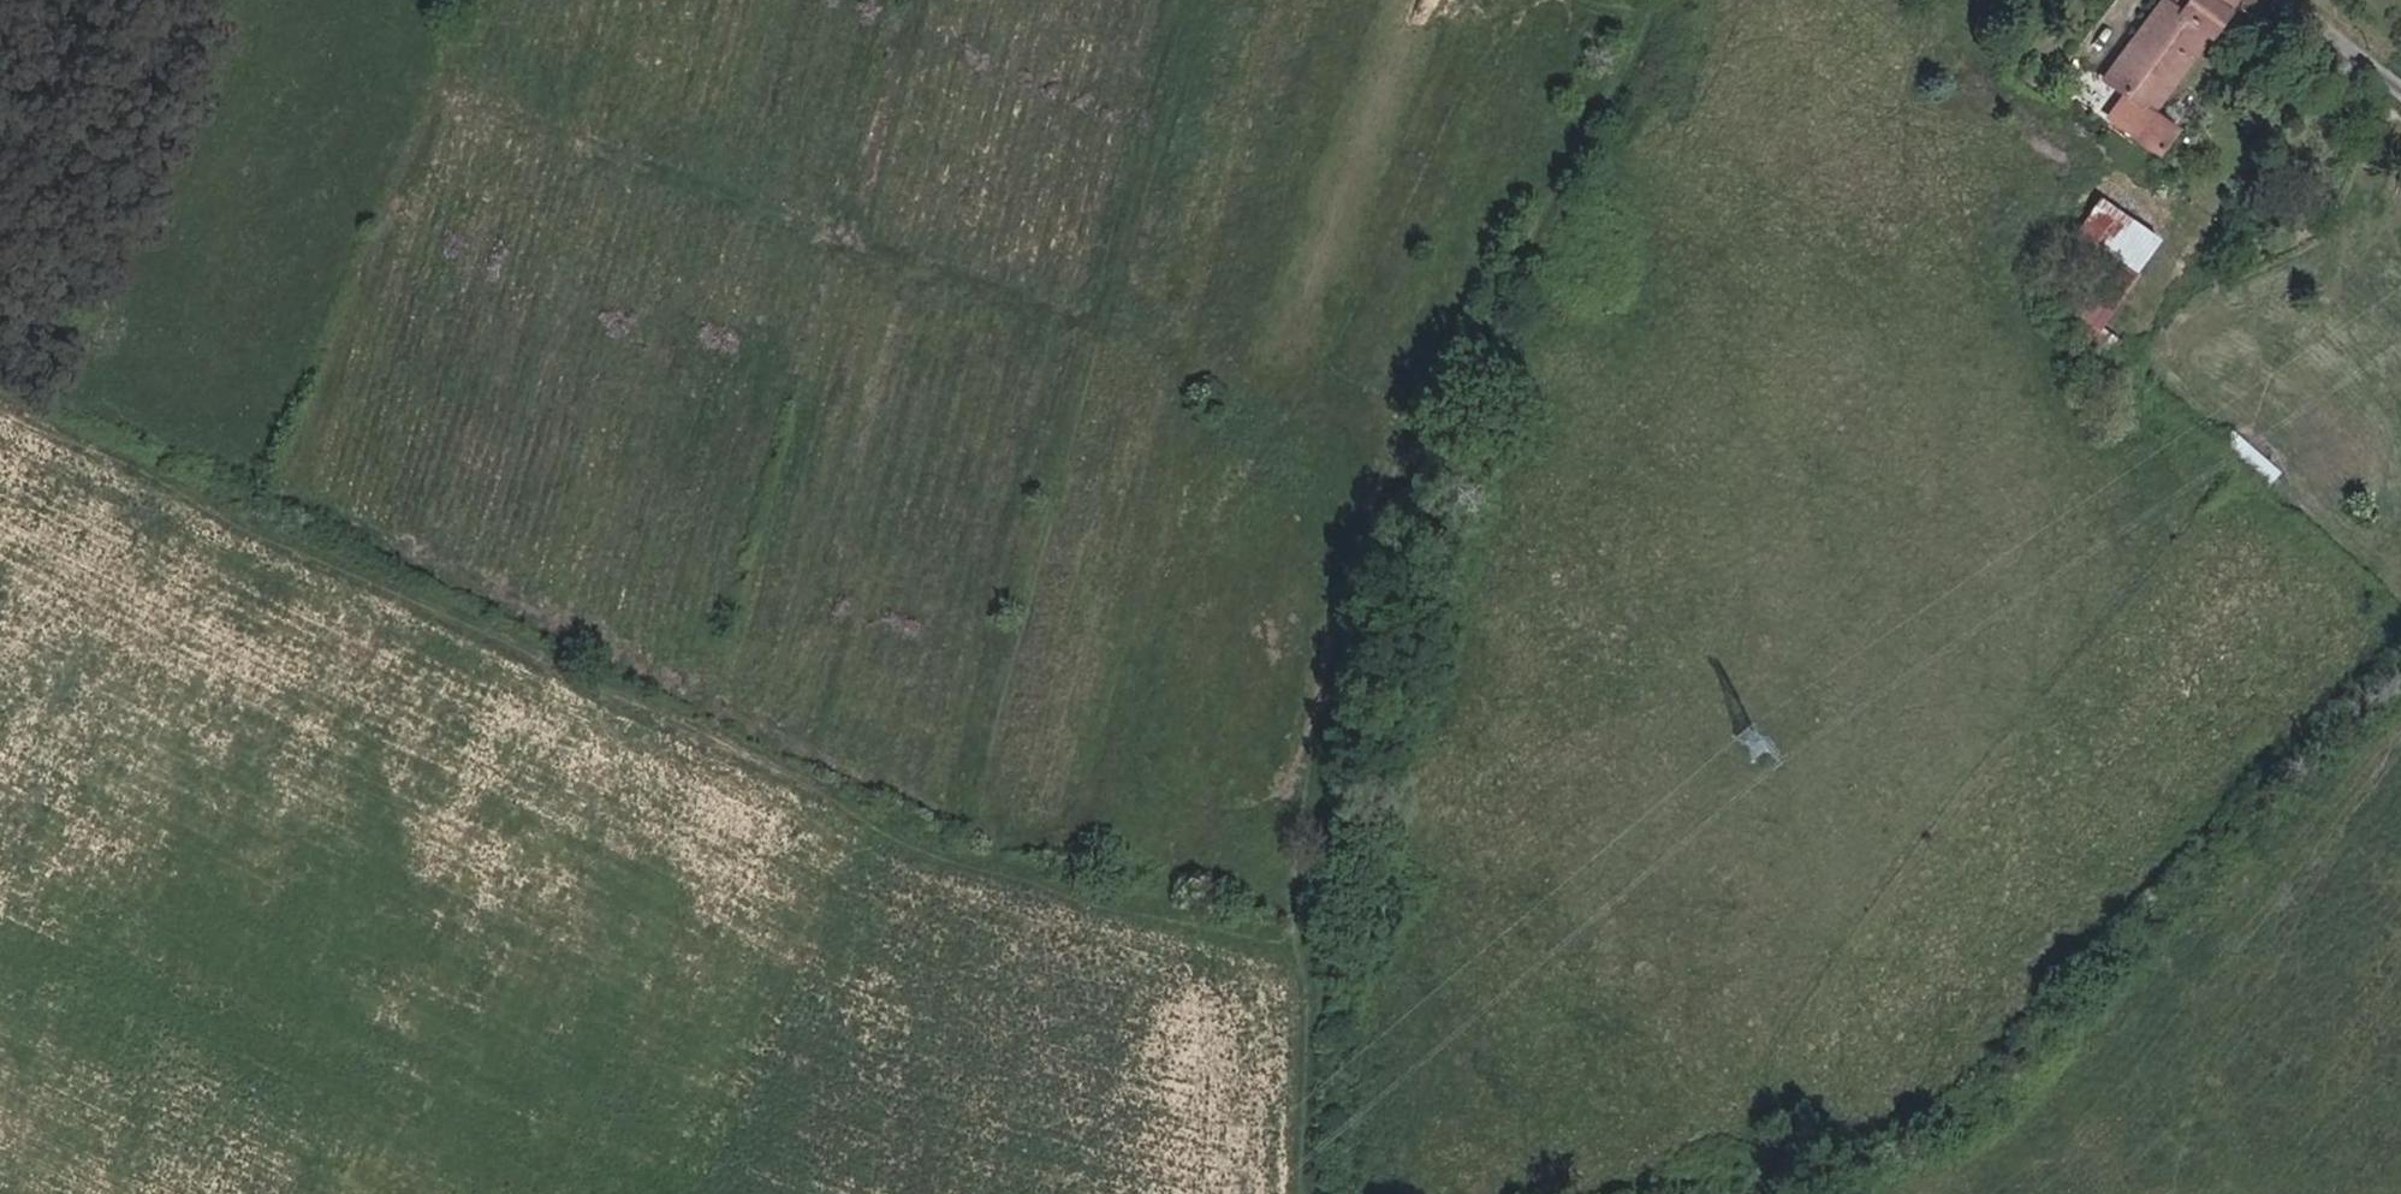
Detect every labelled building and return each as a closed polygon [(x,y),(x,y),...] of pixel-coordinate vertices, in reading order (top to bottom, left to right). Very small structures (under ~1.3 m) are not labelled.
[(2160,154),(2175,135),(2150,114),(2189,63),(2162,41),(2186,10),(2174,0),(2165,0),(2104,80),(2126,101),(2113,115),(2160,154)] [(2186,10),(2162,41),(2189,63),(2239,0),(2174,0),(2186,10)] [(2155,159),(2160,154),(2113,115),(2107,121),(2155,159)] [(2160,244),(2105,205),(2064,260),(2119,301),(2160,244)] [(2120,343),(2065,302),(2053,317),(2108,360),(2120,343)] [(2282,471),(2235,432),(2221,448),(2268,488),(2282,471)]
